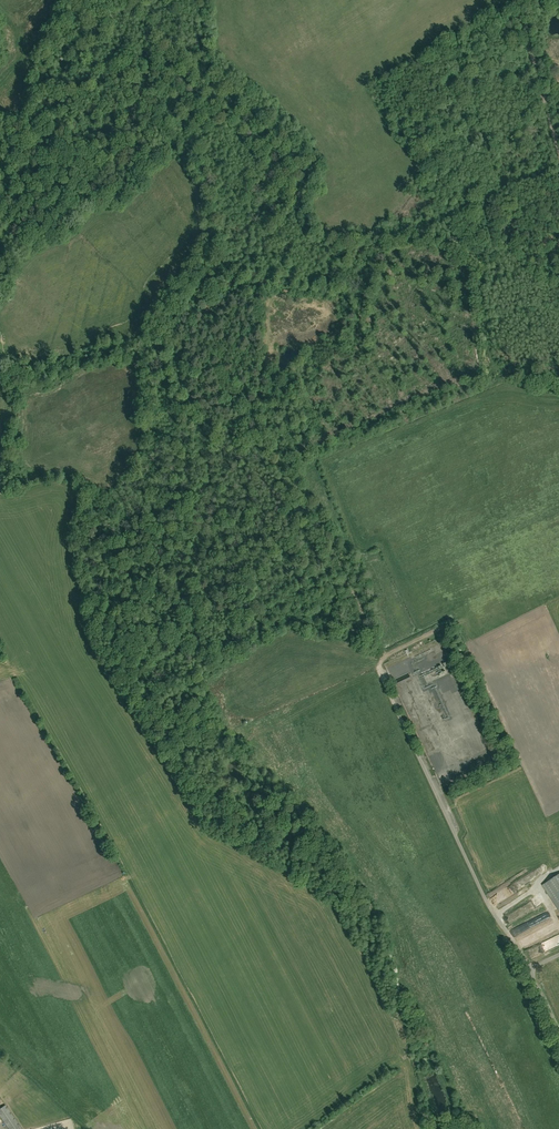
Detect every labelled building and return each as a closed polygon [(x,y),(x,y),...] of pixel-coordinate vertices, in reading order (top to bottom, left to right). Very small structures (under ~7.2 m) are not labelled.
[(542,885),(551,898),(558,909),(558,874),(542,885)] [(5,1105),(0,1109),(0,1116),(9,1128),(22,1128),(5,1105)]
